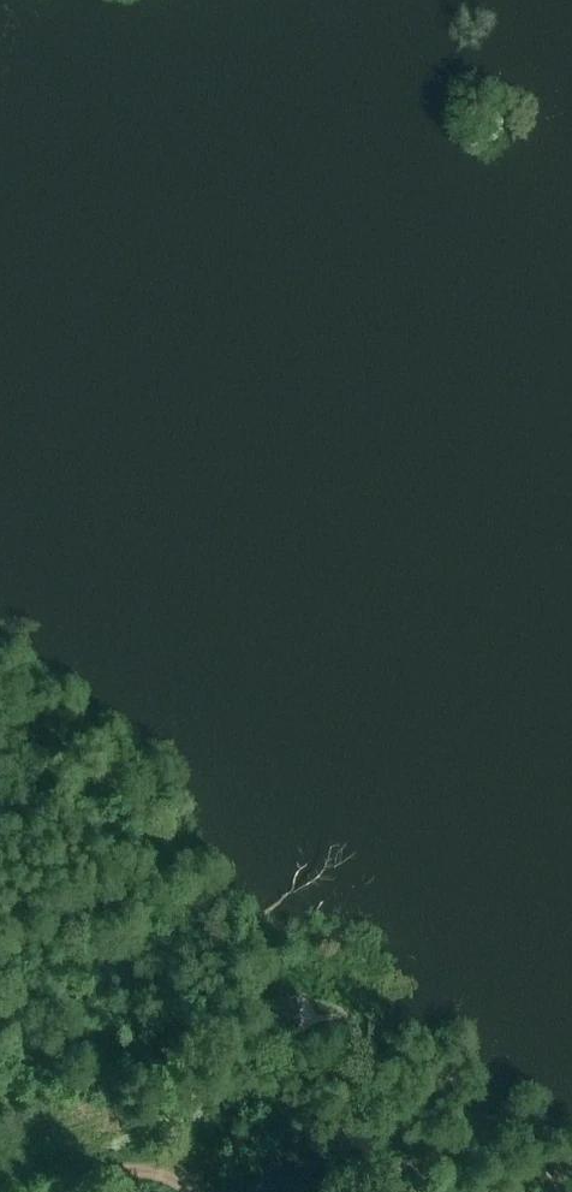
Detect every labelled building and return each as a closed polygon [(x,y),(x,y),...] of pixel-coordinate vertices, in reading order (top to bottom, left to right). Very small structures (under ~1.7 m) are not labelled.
[(308,981),(247,997),(257,1038),(319,1023),(308,981)]
